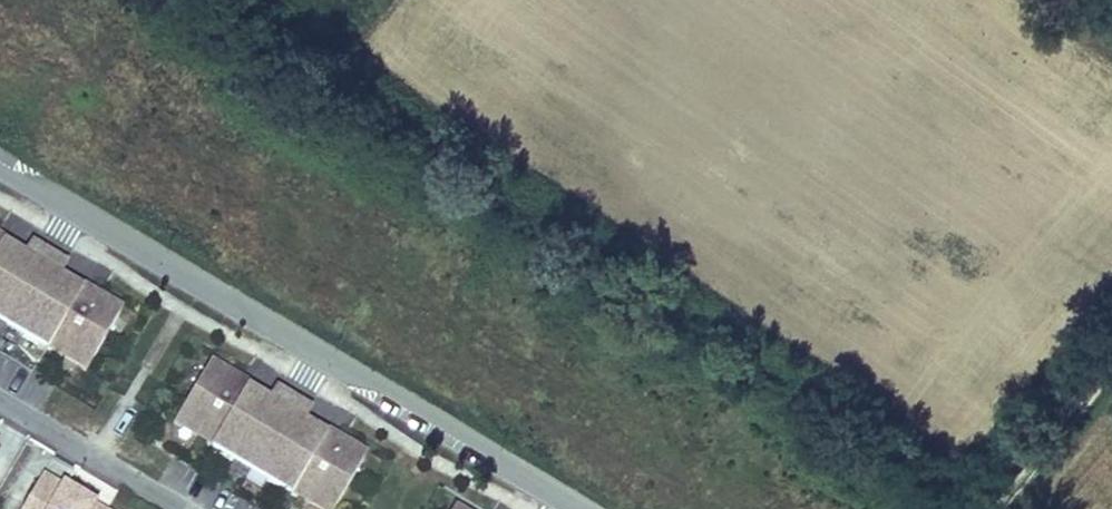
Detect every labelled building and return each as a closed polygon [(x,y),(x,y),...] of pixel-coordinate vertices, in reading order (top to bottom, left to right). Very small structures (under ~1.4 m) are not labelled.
[(0,238),(0,327),(46,355),(48,352),(87,376),(125,312),(87,290),(89,288),(65,274),(60,282),(22,259),(27,251),(8,239),(6,242),(0,238)] [(30,247),(27,251),(22,259),(60,282),(65,274),(68,269),(30,247)] [(206,364),(169,428),(206,450),(204,452),(285,500),(286,498),(305,508),(333,508),(364,458),(326,435),(327,433),(304,419),(299,427),(261,405),(266,396),(246,385),(245,387),(206,364)] [(268,392),(266,396),(261,405),(299,427),(304,419),(306,415),(268,392)] [(45,476),(25,508),(100,508),(45,476)]
